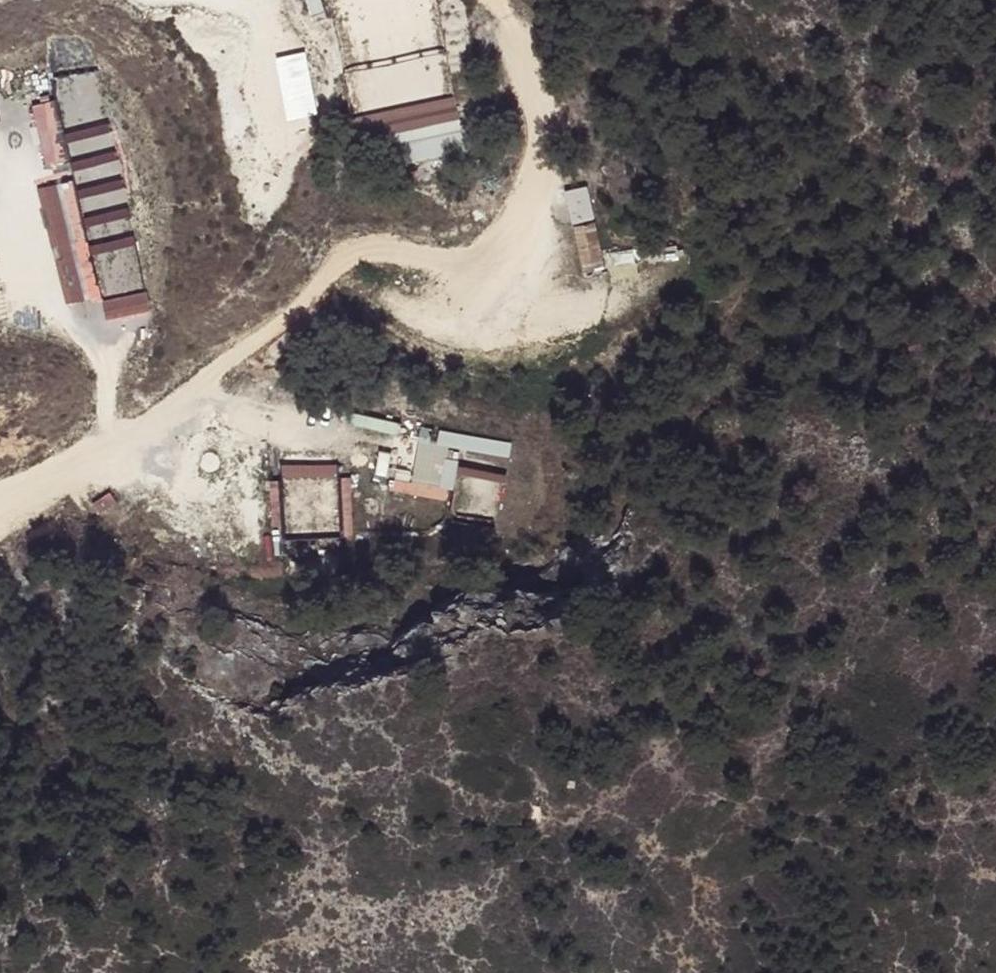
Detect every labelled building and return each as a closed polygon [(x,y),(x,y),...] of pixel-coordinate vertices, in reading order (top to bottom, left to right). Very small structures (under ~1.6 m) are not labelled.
[(370,118),(370,105),(351,104),(350,117),(370,118)] [(385,118),(389,161),(465,155),(461,112),(385,118)] [(587,186),(564,191),(572,224),(594,220),(587,186)] [(573,227),(582,274),(605,270),(595,223),(573,227)] [(439,434),(438,449),(509,455),(510,439),(439,434)]
